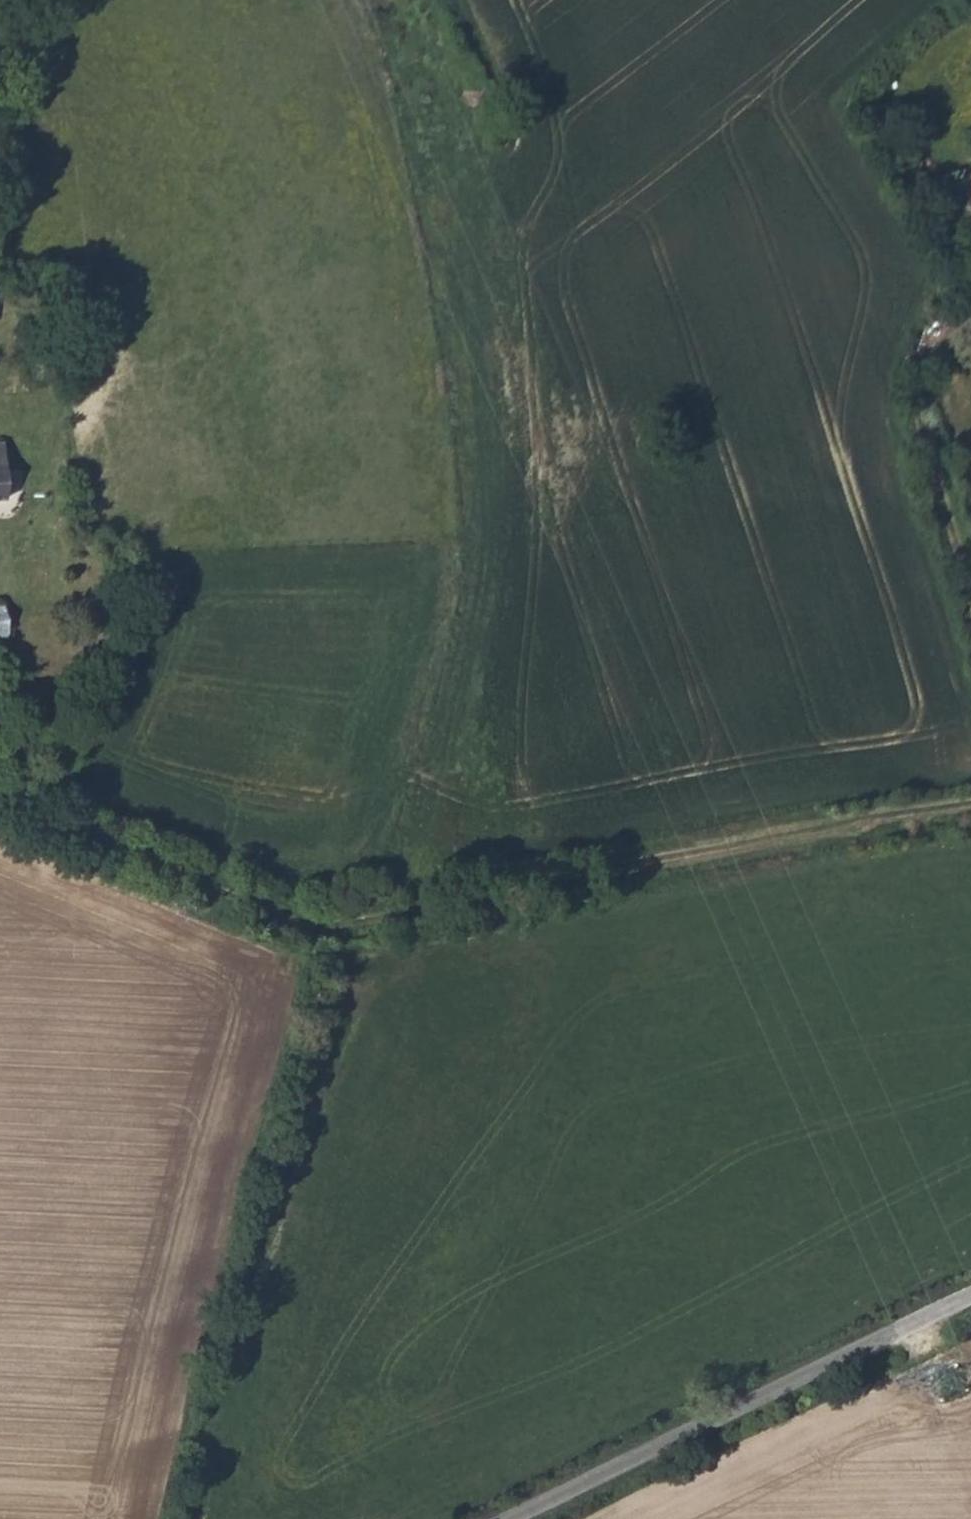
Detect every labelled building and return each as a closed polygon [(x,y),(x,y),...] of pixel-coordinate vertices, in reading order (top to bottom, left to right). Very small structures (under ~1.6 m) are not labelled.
[(946,189),(970,230),(970,174),(946,189)] [(0,604),(0,645),(10,643),(2,603),(0,604)]
